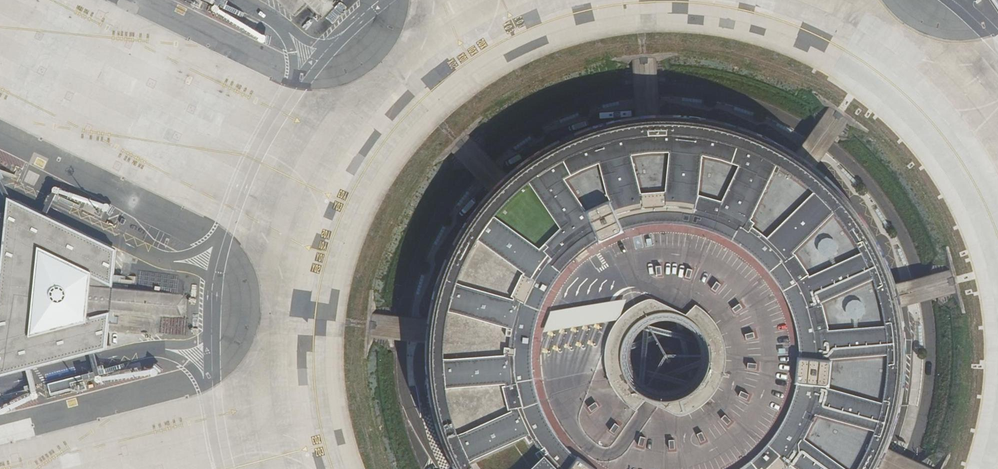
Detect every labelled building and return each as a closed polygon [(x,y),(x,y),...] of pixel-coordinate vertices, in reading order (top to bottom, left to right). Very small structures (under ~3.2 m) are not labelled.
[(285,12),(289,13),(302,2),(315,15),(321,14),(326,17),(329,14),(333,10),(337,7),(332,1),(332,0),(273,0),(285,12)] [(825,109),(800,144),(821,159),(847,124),(846,118),(833,108),(825,109)] [(584,134),(556,146),(506,181),(503,184),(499,188),(496,191),(479,211),(464,233),(451,257),(442,281),(435,307),(432,327),(431,332),(431,338),(430,342),(431,384),(437,415),(446,438),(458,466),(460,468),(872,468),(874,466),(876,462),(879,456),(881,452),(890,429),(898,406),(901,382),(902,357),(898,308),(897,303),(895,297),(894,292),(889,276),(875,245),(858,217),(836,189),(813,169),(808,166),(804,163),(799,160),(769,141),(732,128),(696,122),(658,119),(653,119),(647,120),(641,120),(584,134)] [(114,249),(44,217),(4,198),(2,217),(0,234),(0,378),(30,371),(94,354),(104,351),(105,334),(154,337),(157,334),(159,316),(177,318),(181,316),(181,314),(182,311),(182,305),(182,300),(182,298),(177,295),(110,289),(110,281),(114,249)] [(947,271),(903,281),(910,306),(954,296),(956,290),(951,275),(947,271)] [(415,344),(417,318),(373,313),(369,317),(367,336),(370,339),(415,344)] [(48,383),(51,395),(73,389),(71,383),(84,379),(90,378),(101,375),(100,370),(89,373),(83,375),(48,383)] [(896,452),(886,468),(931,468),(896,452)]
